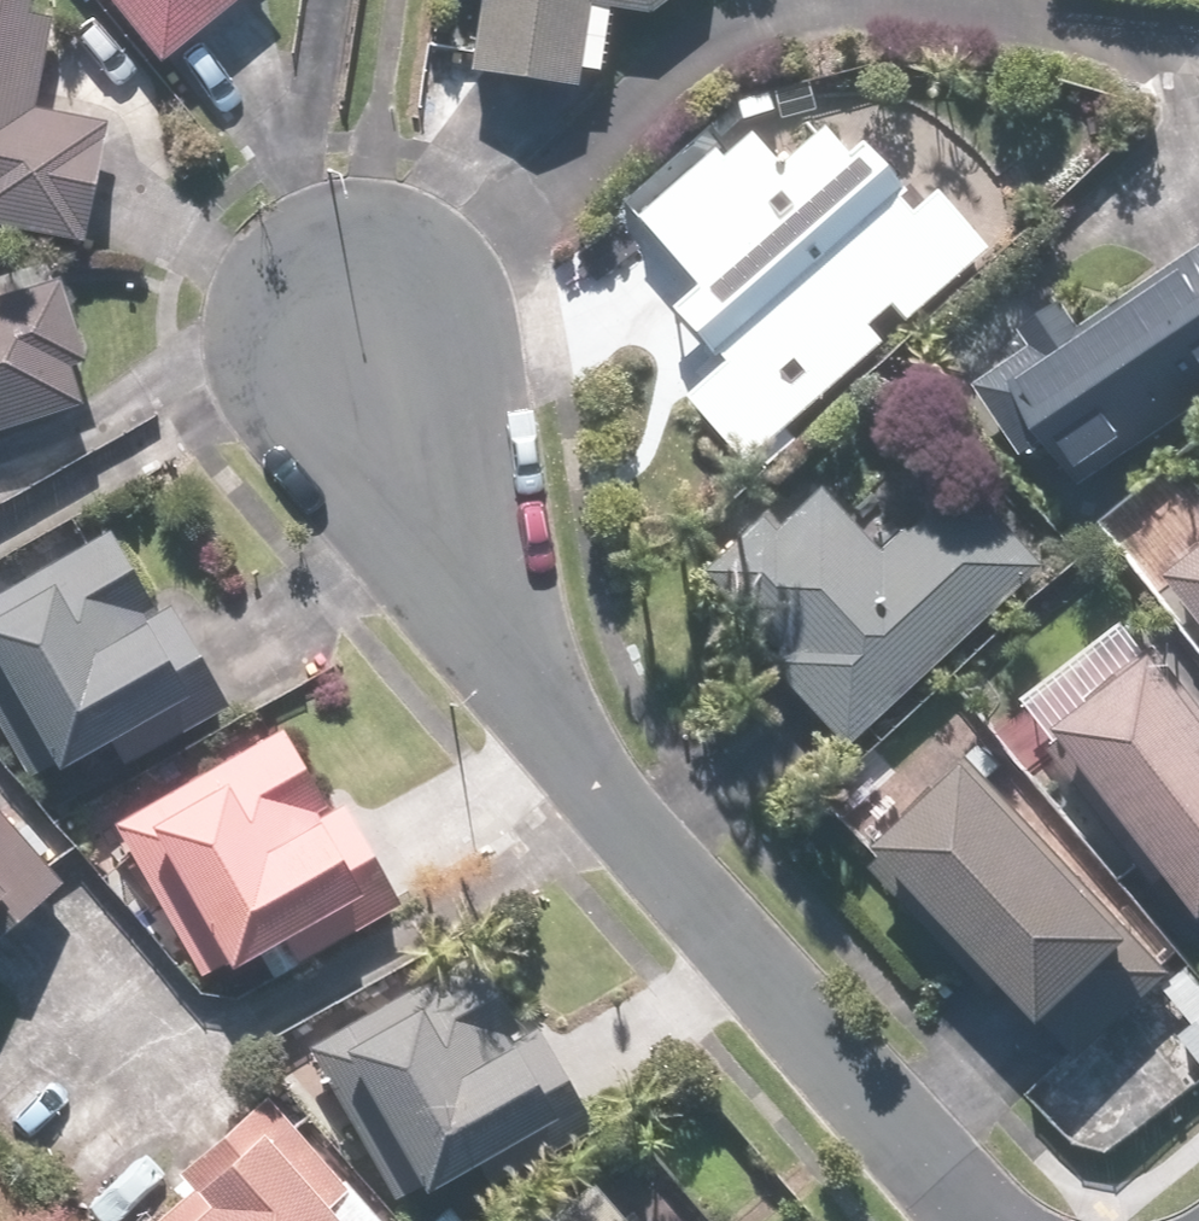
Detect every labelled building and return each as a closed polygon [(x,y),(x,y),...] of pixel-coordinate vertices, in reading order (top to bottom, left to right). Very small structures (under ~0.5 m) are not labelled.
[(83,247),(102,123),(34,112),(48,22),(27,19),(30,0),(0,0),(0,234),(83,247)] [(163,70),(252,0),(107,0),(163,70)] [(672,0),(488,0),(482,85),(580,91),(582,67),(606,68),(609,20),(644,22),(672,0)] [(664,309),(713,363),(675,397),(740,469),(983,250),(931,192),(915,207),(861,147),(846,161),(818,130),(780,165),(751,133),(724,158),(710,143),(631,214),(693,283),(664,309)] [(1033,295),(942,373),(1082,535),(1198,434),(1198,238),(1076,344),(1033,295)] [(78,407),(66,377),(92,367),(56,275),(0,297),(0,438),(78,407)] [(876,454),(829,498),(878,551),(925,507),(876,454)] [(961,474),(925,507),(878,551),(829,498),(803,471),(733,537),(751,556),(725,580),(793,652),(769,675),(842,753),(1045,563),(961,474)] [(114,532),(0,597),(0,737),(32,792),(108,748),(124,776),(207,728),(178,678),(202,665),(169,608),(160,612),(114,532)] [(1165,584),(1198,628),(1198,558),(1165,584)] [(1154,657),(1058,736),(1198,908),(1198,712),(1154,657)] [(331,809),(281,727),(114,828),(211,987),(262,957),(277,982),(401,907),(339,804),(331,809)] [(1145,947),(978,768),(958,786),(922,747),(883,784),(918,822),(868,868),(988,997),(1005,981),(1053,1033),(1145,947)] [(7,900),(25,922),(69,883),(0,805),(0,906),(7,900)] [(480,957),(300,1055),(391,1220),(394,1220),(587,1116),(538,1026),(522,1035),(480,957)] [(267,1101),(175,1178),(188,1194),(156,1220),(344,1220),(336,1212),(350,1200),(267,1101)] [(543,1220),(625,1220),(592,1180),(543,1220)]
